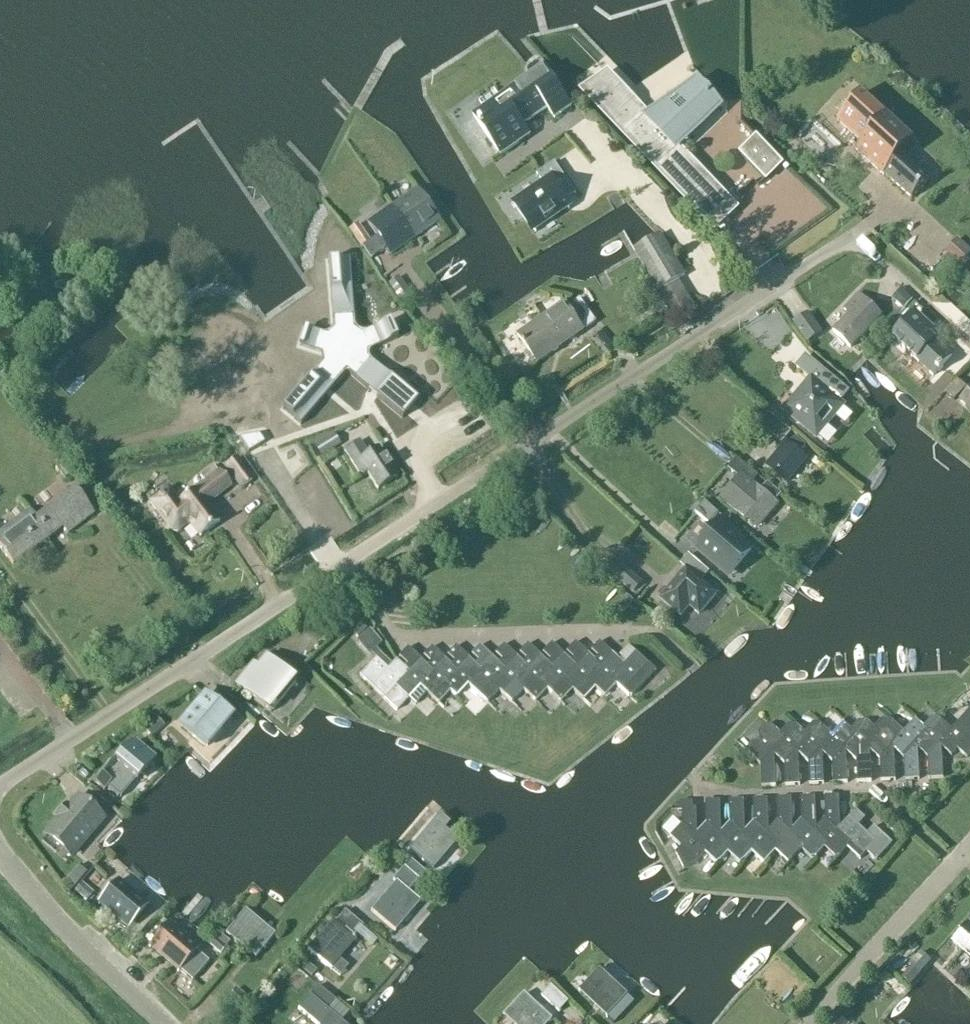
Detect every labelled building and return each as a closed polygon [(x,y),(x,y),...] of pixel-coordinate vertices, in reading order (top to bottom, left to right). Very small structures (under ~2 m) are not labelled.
[(528,76),(529,78),(474,116),(501,156),(530,136),(523,126),(548,109),(555,119),(572,107),(543,65),(537,64),(529,70),(528,76)] [(722,107),(698,82),(697,83),(698,84),(664,117),(663,115),(655,124),(608,75),(587,95),(712,226),(733,206),(678,148),(691,136),(686,131),(716,103),(721,108),(722,107)] [(861,95),(837,120),(863,144),(856,151),(884,176),(885,175),(912,199),(930,180),(903,155),(914,143),(861,95)] [(832,153),(847,139),(822,113),(807,127),(832,153)] [(781,165),(757,139),(742,153),(767,179),(781,165)] [(573,189),(555,163),(537,175),(541,181),(513,200),(536,234),(571,210),(562,197),(569,192),(573,189)] [(370,200),(377,213),(400,200),(393,187),(370,200)] [(416,190),(391,208),(414,240),(439,223),(416,190)] [(390,256),(414,240),(391,208),(368,224),(390,256)] [(679,280),(685,276),(661,235),(635,250),(659,291),(675,320),(695,308),(679,280)] [(969,275),(969,252),(957,240),(946,252),(969,275)] [(353,262),(332,262),(332,340),(303,329),(297,346),(326,357),(283,405),(300,420),(343,373),(397,422),(413,405),(360,357),(395,343),(389,326),(353,340),(353,262)] [(412,297),(399,278),(388,285),(401,304),(412,297)] [(580,298),(596,322),(606,315),(589,291),(580,298)] [(849,315),(833,331),(850,348),(882,316),(860,294),(844,310),(849,315)] [(537,364),(596,323),(580,299),(567,308),(564,304),(518,336),(537,364)] [(794,323),(808,343),(823,332),(809,313),(794,323)] [(931,376),(952,356),(930,334),(934,330),(916,314),(894,337),(931,376)] [(814,348),(807,358),(831,375),(838,366),(814,348)] [(842,406),(818,386),(828,375),(806,357),(797,368),(812,380),(803,391),(800,389),(794,396),(797,398),(786,411),(793,418),(816,437),(842,406)] [(960,401),(969,410),(969,390),(960,401)] [(770,414),(761,425),(781,443),(790,432),(770,414)] [(341,446),(334,435),(313,448),(320,459),(341,446)] [(248,455),(262,446),(256,436),(239,440),(248,455)] [(795,437),(789,444),(788,443),(767,467),(786,483),(807,459),(799,453),(805,445),(795,437)] [(361,477),(367,474),(377,490),(397,478),(378,449),(368,456),(359,442),(344,451),(361,477)] [(737,459),(728,469),(738,477),(721,498),(736,511),(748,522),(751,518),(760,526),(777,505),(775,503),(780,497),(766,485),(761,491),(757,487),(754,490),(750,486),(758,476),(737,459)] [(241,489),(252,481),(236,460),(226,468),(241,489)] [(195,490),(179,502),(168,489),(150,503),(170,530),(173,532),(178,532),(181,530),(189,523),(200,537),(219,522),(205,504),(230,485),(220,472),(217,474),(212,467),(199,477),(204,484),(195,491),(195,490)] [(67,535),(93,514),(75,490),(36,520),(42,528),(37,532),(45,542),(62,529),(67,535)] [(705,502),(695,513),(710,525),(719,514),(705,502)] [(36,520),(30,511),(29,512),(8,527),(0,534),(0,549),(13,566),(45,542),(37,532),(42,528),(36,520)] [(752,553),(748,549),(718,523),(697,548),(728,574),(732,577),(752,553)] [(709,574),(689,556),(681,565),(687,571),(661,600),(680,617),(689,606),(699,615),(716,595),(701,583),(709,574)] [(620,563),(610,574),(633,593),(642,583),(620,563)] [(363,635),(378,649),(391,637),(377,622),(363,635)] [(604,698),(616,686),(610,680),(623,665),(619,661),(598,642),(590,651),(597,657),(594,661),(599,666),(586,681),(594,689),(604,698)] [(525,659),(522,663),(528,668),(514,683),(515,684),(535,702),(546,690),(538,682),(552,668),(527,644),(519,653),(525,659)] [(528,668),(522,663),(503,645),(495,654),(501,660),(498,664),(504,669),(490,684),(491,684),(504,696),(515,684),(514,683),(528,668)] [(467,685),(487,703),(498,691),(490,684),(504,669),(498,664),(479,646),(471,655),(478,661),(474,665),(480,670),(467,684),(467,685)] [(622,658),(619,661),(623,665),(610,680),(616,686),(628,697),(631,697),(655,672),(628,646),(619,655),(622,658)] [(429,662),(426,666),(432,671),(419,686),(420,687),(438,704),(450,692),(442,685),(456,670),(450,665),(431,647),(423,656),(429,662)] [(474,665),(468,658),(467,659),(467,658),(455,647),(447,656),(453,662),(450,665),(456,670),(442,685),(443,686),(456,697),(467,685),(467,684),(480,670),(474,665)] [(415,706),(426,693),(419,686),(432,671),(426,666),(407,648),(399,656),(412,668),(408,672),(394,687),(415,706)] [(539,683),(549,693),(551,694),(563,682),(562,681),(575,667),(570,662),(557,650),(549,659),(555,664),(552,668),(538,682),(539,683)] [(583,701),(594,689),(586,681),(599,666),(594,661),(582,650),(570,662),(575,667),(562,681),(563,682),(583,701)] [(265,658),(252,674),(247,671),(236,685),(270,713),(295,683),(265,658)] [(396,712),(408,699),(394,687),(408,672),(403,667),(396,661),(391,666),(386,660),(382,664),(376,659),(359,676),(384,700),(394,710),(396,712)] [(205,746),(229,717),(206,697),(181,727),(205,746)] [(952,730),(939,745),(952,757),(958,750),(967,759),(969,756),(969,710),(952,730)] [(872,782),(871,760),(870,751),(867,748),(880,734),(865,719),(858,721),(851,730),(853,732),(840,746),(856,761),(857,783),(872,782)] [(943,779),(943,762),(942,748),(939,745),(952,730),(941,720),(939,719),(928,731),(915,746),(918,749),(928,758),(928,762),(929,780),(943,779)] [(904,759),(905,780),(919,780),(918,758),(918,749),(915,746),(928,731),(915,720),(904,732),(891,747),(904,759)] [(881,782),(895,781),(894,759),(894,750),(891,747),(904,732),(892,721),(880,734),(867,748),(870,751),(880,760),(881,782)] [(823,763),(822,753),(819,750),(832,736),(819,724),(811,723),(803,732),(809,737),(796,751),(799,755),(809,763),(809,785),(810,785),(824,784),(823,763)] [(847,762),(846,752),(840,746),(853,732),(851,730),(844,723),(832,736),(819,750),(832,762),(833,784),(842,783),(848,783),(847,762)] [(772,727),(765,725),(758,734),(759,740),(748,753),(761,766),(762,787),(776,787),(775,765),(775,755),(772,753),(785,738),(772,727)] [(786,786),(800,786),(800,785),(799,764),(799,755),(796,751),(809,737),(803,732),(796,726),(785,738),(772,753),(775,755),(785,764),(786,786)] [(123,751),(122,750),(97,779),(99,780),(95,784),(104,792),(106,790),(117,800),(119,798),(121,799),(145,771),(146,772),(156,760),(136,742),(132,744),(129,746),(126,748),(123,751)] [(836,858),(841,857),(848,849),(852,844),(837,831),(840,828),(840,818),(839,797),(825,797),(826,819),(813,832),(828,845),(825,849),(836,858)] [(816,819),(815,798),(801,798),(802,820),(789,833),(804,846),(804,852),(811,858),(817,857),(825,849),(828,845),(813,832),(817,829),(816,819)] [(768,799),(753,800),(754,822),(742,835),(756,848),(752,854),(764,865),(780,847),(766,834),(769,831),(769,821),(768,799)] [(793,830),(792,820),(791,799),(777,799),(778,821),(769,831),(766,834),(780,847),(793,859),(804,846),(789,833),(793,830)] [(78,800),(46,839),(69,858),(102,820),(78,800)] [(742,835),(745,831),(745,822),(744,800),(729,801),(730,802),(730,823),(723,831),(721,832),(718,836),(732,849),(728,854),(739,864),(745,861),(752,854),(756,848),(742,835)] [(721,862),(728,854),(732,849),(718,836),(721,832),(721,823),(720,801),(706,802),(707,823),(707,824),(697,834),(694,837),(709,850),(705,855),(715,864),(721,862)] [(676,854),(684,870),(698,863),(705,855),(705,854),(709,850),(694,837),(697,834),(697,824),(696,809),(693,809),(693,803),(678,803),(678,813),(682,813),(683,824),(670,838),(681,848),(676,854)] [(852,844),(848,849),(860,860),(867,853),(877,862),(893,844),(874,827),(868,834),(859,826),(866,819),(856,811),(837,831),(852,844)] [(409,851),(432,871),(457,841),(434,822),(409,851)] [(418,880),(404,869),(393,882),(394,883),(385,893),(387,895),(379,904),(377,902),(369,912),(394,933),(420,902),(408,892),(418,880)] [(118,881),(98,904),(127,929),(147,906),(118,881)] [(245,911),(225,935),(255,959),(275,936),(245,911)] [(356,941),(353,939),(363,927),(345,912),(335,923),(332,921),(308,950),(331,970),(356,941)] [(951,941),(969,957),(969,920),(951,941)] [(179,971),(192,982),(208,963),(196,952),(198,950),(169,924),(149,947),(178,972),(179,971)] [(628,996),(600,969),(579,992),(607,1018),(614,1023),(635,1002),(628,996)] [(328,1011),(336,1002),(318,986),(298,1010),(315,1023),(343,1023),(328,1011)] [(569,1002),(551,986),(542,997),(559,1013),(569,1002)] [(512,1023),(549,1023),(553,1020),(525,994),(504,1016),(512,1023)]
